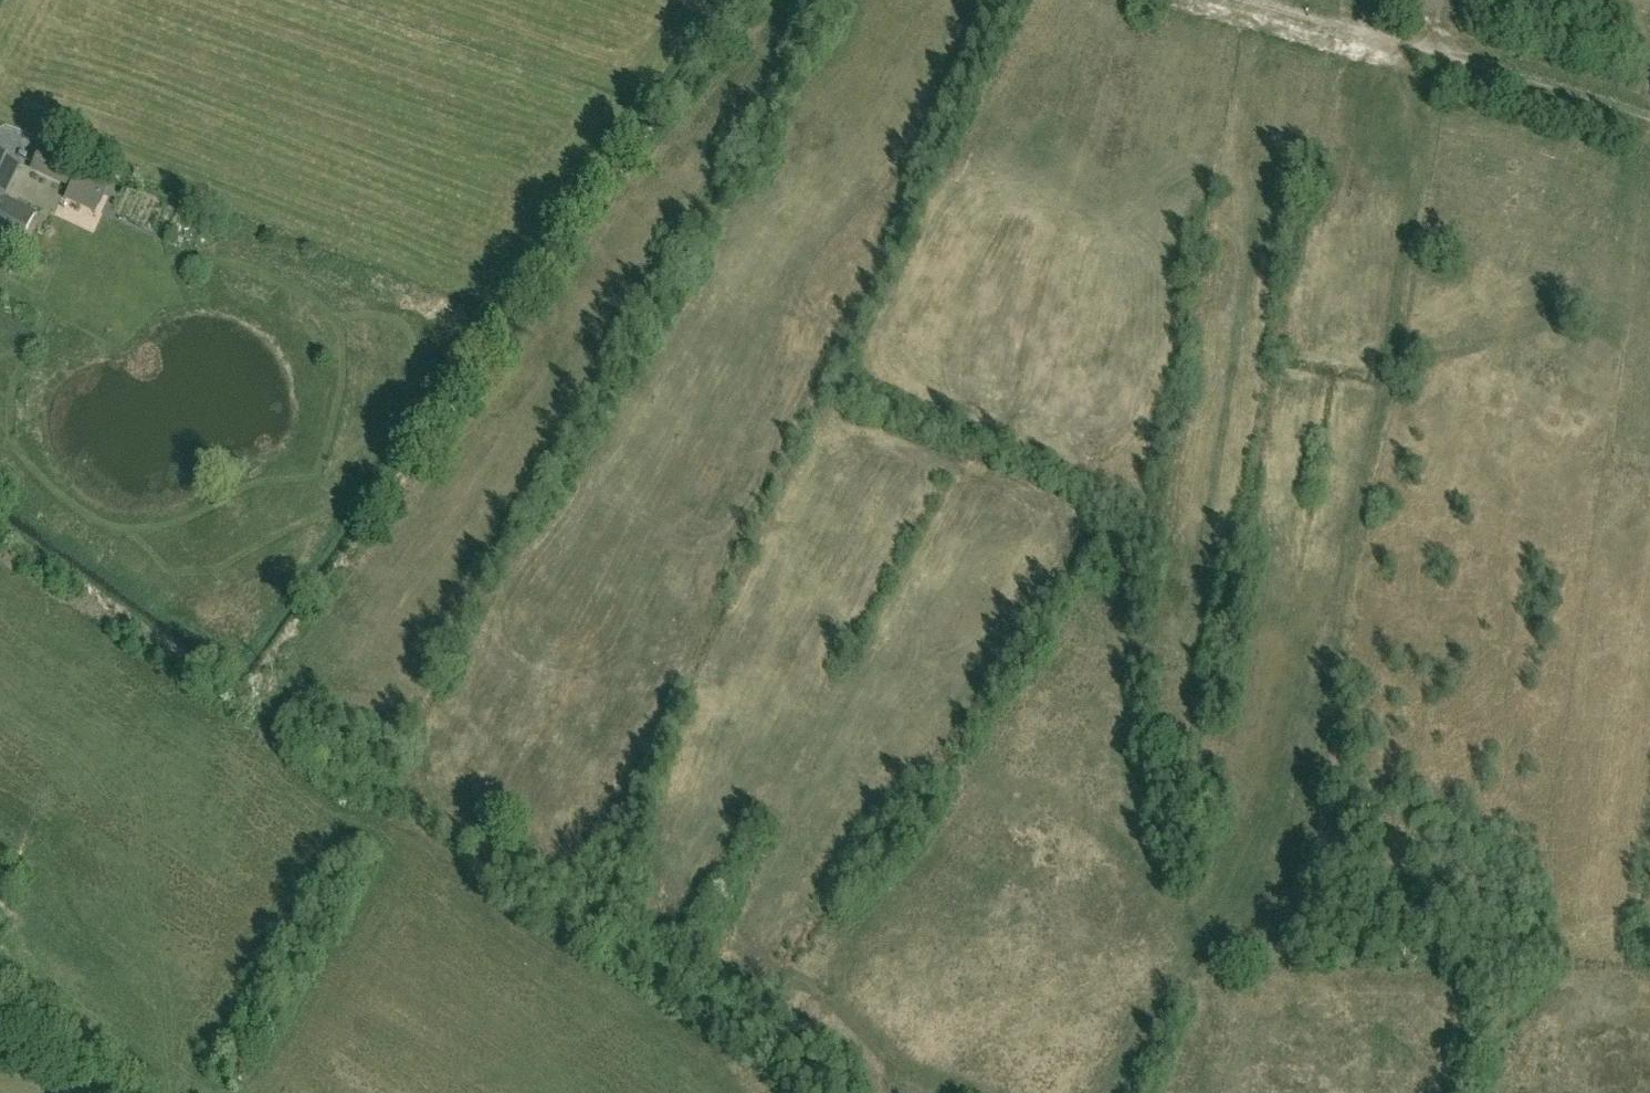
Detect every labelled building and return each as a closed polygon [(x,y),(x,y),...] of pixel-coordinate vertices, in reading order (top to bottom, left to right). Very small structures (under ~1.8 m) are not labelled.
[(31,171),(84,196),(94,175),(40,150),(31,171)] [(18,248),(35,215),(3,199),(20,165),(0,155),(0,239),(18,248)]
